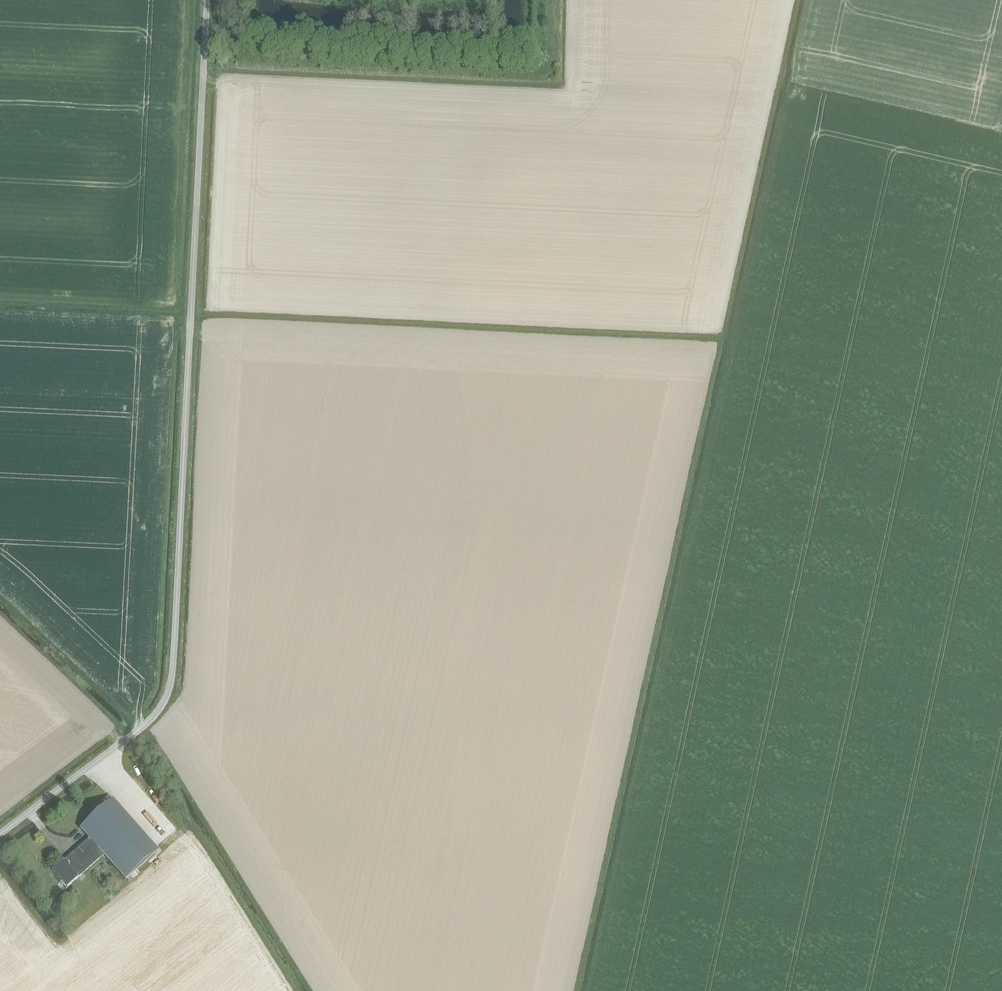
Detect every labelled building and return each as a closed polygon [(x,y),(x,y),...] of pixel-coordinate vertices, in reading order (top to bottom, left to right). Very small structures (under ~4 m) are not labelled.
[(79,829),(88,839),(51,872),(65,888),(102,856),(125,881),(158,852),(113,800),(79,829)]
